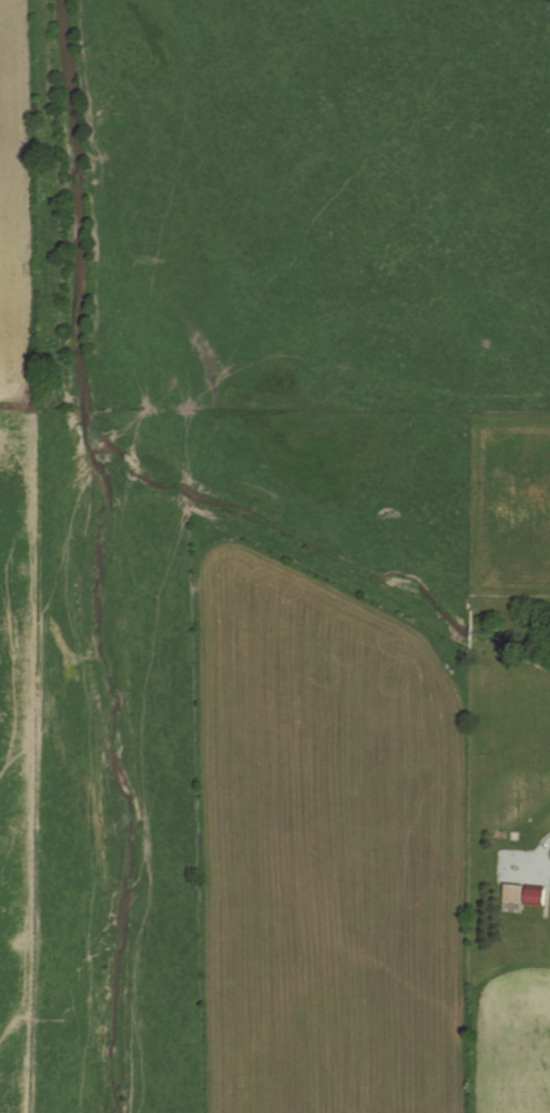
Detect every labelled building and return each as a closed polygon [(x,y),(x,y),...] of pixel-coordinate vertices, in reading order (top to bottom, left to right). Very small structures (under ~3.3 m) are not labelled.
[(520,912),(520,904),(542,905),(543,887),(502,886),(501,912),(520,912)]
